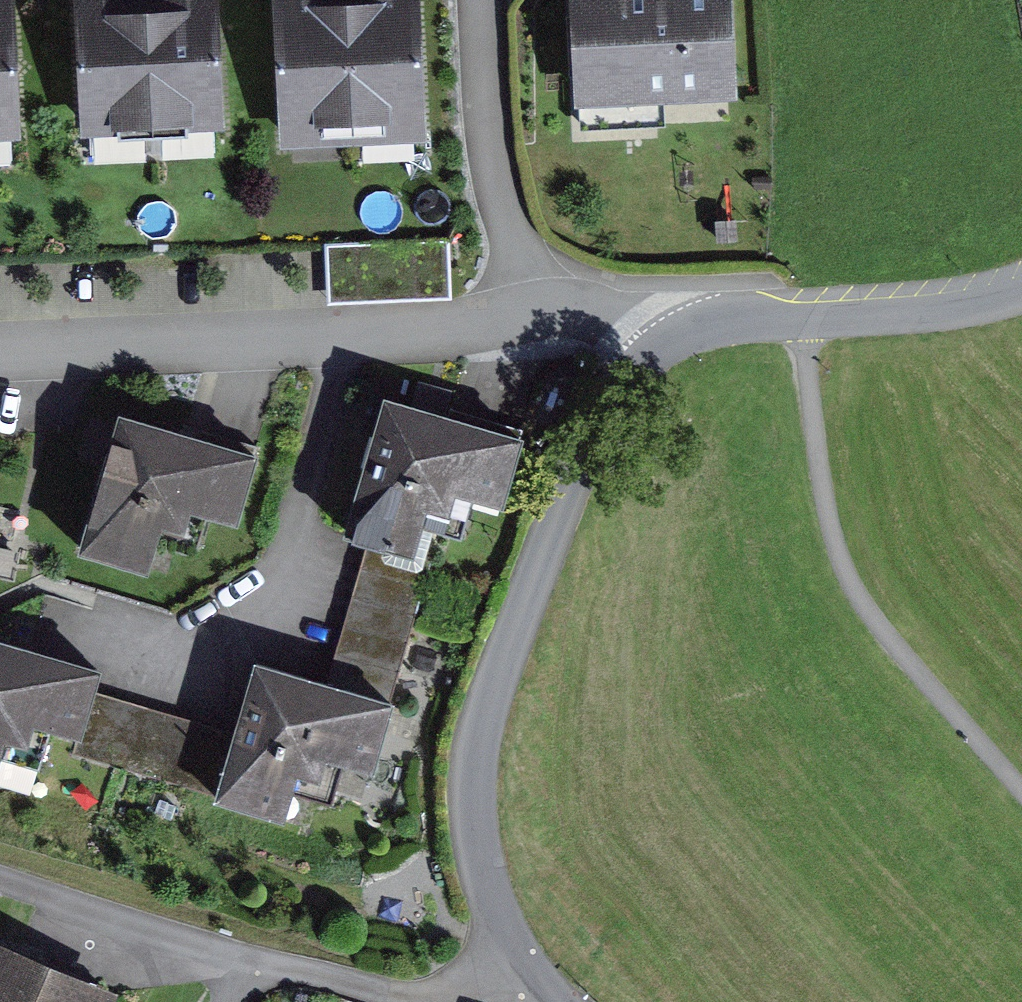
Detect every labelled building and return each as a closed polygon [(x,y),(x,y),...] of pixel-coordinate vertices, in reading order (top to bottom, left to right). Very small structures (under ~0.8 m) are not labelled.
[(288,138),(416,132),(410,0),(282,0),(288,138)] [(581,101),(726,95),(722,0),(577,0),(581,101)] [(152,123),(216,120),(210,5),(147,8),(152,123)] [(89,126),(152,123),(147,8),(84,11),(89,126)] [(10,130),(5,15),(0,15),(0,130),(10,130)] [(500,506),(516,450),(391,413),(354,537),(414,555),(423,526),(456,536),(469,496),(500,506)] [(247,465),(125,429),(88,552),(143,568),(153,535),(178,543),(188,508),(230,521),(247,465)] [(0,658),(0,757),(37,768),(48,730),(72,737),(88,683),(0,658)] [(382,714),(259,679),(224,801),(282,818),(290,790),(330,801),(341,763),(366,770),(382,714)] [(0,962),(0,1001),(103,1001),(0,962)]
